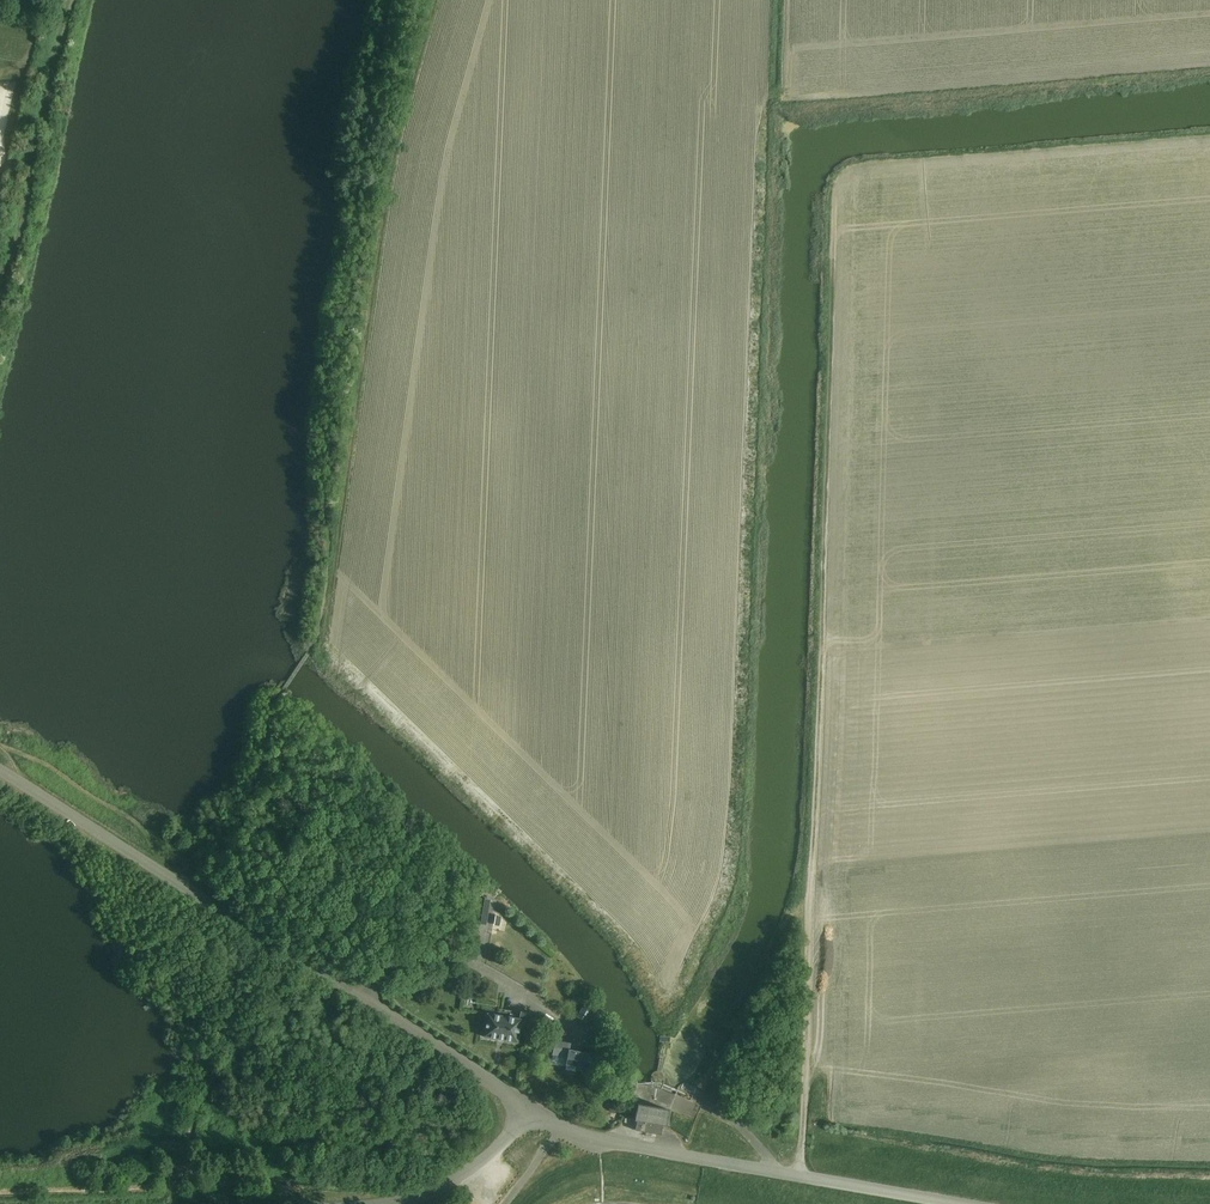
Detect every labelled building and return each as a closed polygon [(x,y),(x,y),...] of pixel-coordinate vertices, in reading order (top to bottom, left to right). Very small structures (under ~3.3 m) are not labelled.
[(477,918),(476,923),(486,925),(491,900),(481,898),(480,898),(475,897),(471,917),(477,918)] [(580,1017),(594,1025),(601,1011),(587,1004),(580,1017)] [(530,1014),(520,1012),(519,1019),(499,1016),(488,1014),(487,1013),(487,1015),(484,1035),(483,1035),(483,1037),(484,1037),(516,1042),(517,1042),(517,1041),(519,1028),(527,1029),(530,1014)] [(564,1064),(589,1069),(591,1055),(567,1050),(564,1064)] [(661,1125),(665,1126),(668,1109),(637,1104),(634,1120),(636,1121),(635,1131),(659,1135),(661,1125)] [(174,1142),(164,1141),(162,1151),(172,1153),(173,1148),(174,1142)]
